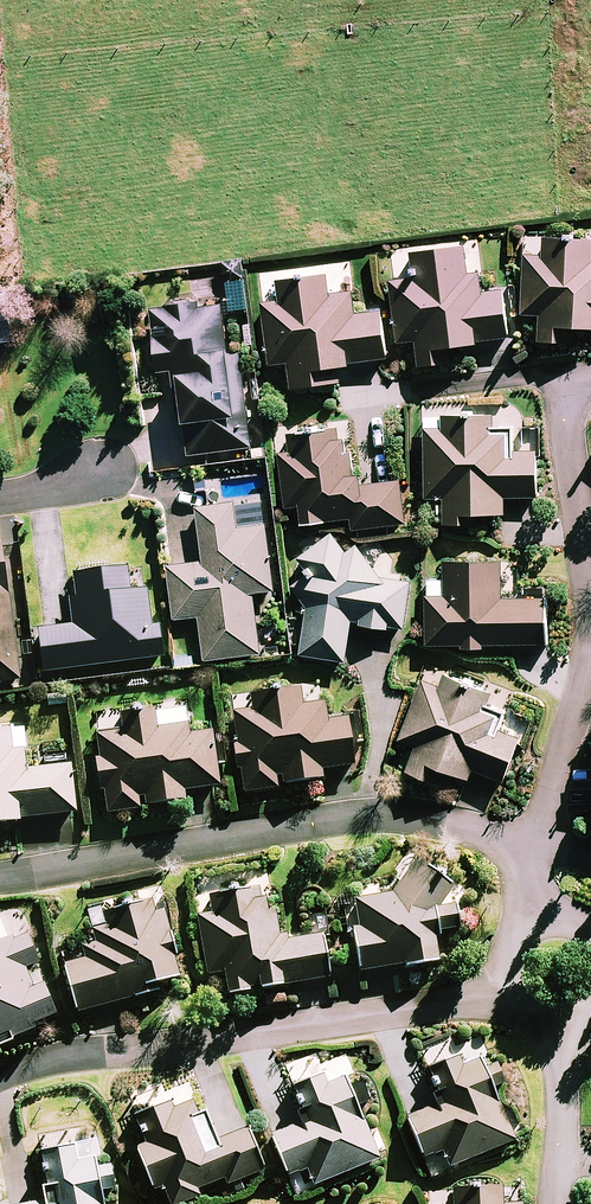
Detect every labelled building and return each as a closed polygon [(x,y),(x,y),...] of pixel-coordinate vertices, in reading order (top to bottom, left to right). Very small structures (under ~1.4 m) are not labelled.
[(590,329),(590,242),(548,240),(547,257),(522,256),(520,317),(539,318),(538,341),(569,342),(570,328),(590,329)] [(451,344),(510,336),(504,289),(483,292),(480,271),(465,273),(461,246),(412,253),(416,279),(392,282),(400,342),(419,339),(422,362),(453,358),(451,344)] [(337,365),(387,358),(380,311),(354,314),(351,294),(337,296),(333,269),(283,276),(287,302),(263,305),(272,365),(290,362),(293,385),(339,379),(337,365)] [(228,354),(218,273),(190,276),(193,300),(149,306),(158,372),(173,370),(180,421),(185,421),(190,456),(253,447),(240,353),(228,354)] [(9,300),(0,301),(0,343),(13,342),(9,300)] [(427,431),(428,498),(445,498),(446,524),(476,524),(475,512),(505,511),(504,495),(536,494),(535,453),(516,453),(515,435),(493,435),(492,417),(446,418),(446,431),(427,431)] [(354,530),(404,523),(397,481),(363,486),(361,472),(352,473),(349,453),(342,454),(338,428),(291,435),(293,452),(281,454),(289,508),(301,507),(303,522),(351,515),(354,530)] [(275,591),(263,481),(235,484),(237,503),(198,507),(204,563),(168,566),(174,619),(200,616),(205,660),(261,654),(254,593),(275,591)] [(403,628),(410,582),(383,578),(359,545),(346,553),(332,535),(301,558),(313,571),(294,586),(311,611),(304,653),(346,659),(352,620),(364,622),(363,625),(388,628),(388,626),(403,628)] [(2,543),(0,543),(0,683),(20,680),(2,543)] [(427,600),(428,644),(548,642),(547,599),(500,600),(500,562),(444,562),(445,600),(427,600)] [(149,626),(142,566),(75,575),(77,596),(71,597),(75,626),(40,630),(45,672),(164,658),(160,625),(149,626)] [(442,689),(425,682),(402,741),(418,747),(409,770),(435,780),(441,767),(471,778),(474,769),(503,780),(519,738),(499,730),(504,717),(482,709),(488,693),(446,677),(442,689)] [(322,769),(353,765),(346,718),(327,721),(325,703),(303,706),(301,690),(252,697),(254,711),(234,714),(246,792),(276,787),(274,776),(285,775),(286,783),(324,778),(322,769)] [(183,791),(219,785),(212,734),(187,737),(185,724),(156,729),(154,712),(123,717),(126,731),(95,736),(106,813),(137,808),(135,798),(145,796),(147,805),(184,799),(183,791)] [(75,814),(70,767),(29,772),(27,754),(13,755),(10,728),(0,729),(0,823),(75,814)] [(356,928),(363,971),(405,964),(405,967),(438,962),(434,935),(460,931),(456,905),(441,907),(452,887),(417,864),(395,895),(358,900),(362,927),(356,928)] [(227,972),(230,992),(331,977),(324,936),(282,943),(277,913),(265,915),(261,890),(211,898),(214,915),(201,917),(210,974),(227,972)] [(67,964),(80,1010),(155,990),(152,981),(180,974),(162,912),(154,914),(151,903),(108,915),(112,928),(95,932),(98,944),(84,948),(86,959),(67,964)] [(36,1029),(34,1024),(56,1015),(43,985),(33,989),(24,968),(39,962),(28,934),(15,940),(14,938),(0,944),(0,1044),(36,1029)] [(450,1166),(514,1139),(493,1088),(503,1083),(495,1065),(485,1069),(481,1059),(462,1067),(458,1059),(431,1071),(444,1102),(409,1117),(426,1156),(443,1149),(450,1166)] [(313,1184),(377,1157),(356,1106),(366,1101),(358,1083),(348,1088),(344,1077),(324,1085),(321,1077),(294,1089),(307,1121),(272,1135),(289,1174),(306,1167),(313,1184)] [(262,1171),(245,1131),(211,1145),(193,1103),(174,1111),(170,1104),(140,1116),(152,1145),(142,1149),(159,1188),(165,1186),(173,1203),(182,1203),(200,1197),(196,1187),(226,1175),(230,1184),(262,1171)] [(101,1192),(117,1189),(112,1163),(94,1166),(93,1160),(76,1163),(73,1148),(43,1153),(52,1199),(25,1203),(103,1203),(101,1192)] [(504,1188),(455,1190),(456,1203),(504,1203),(504,1188)]
